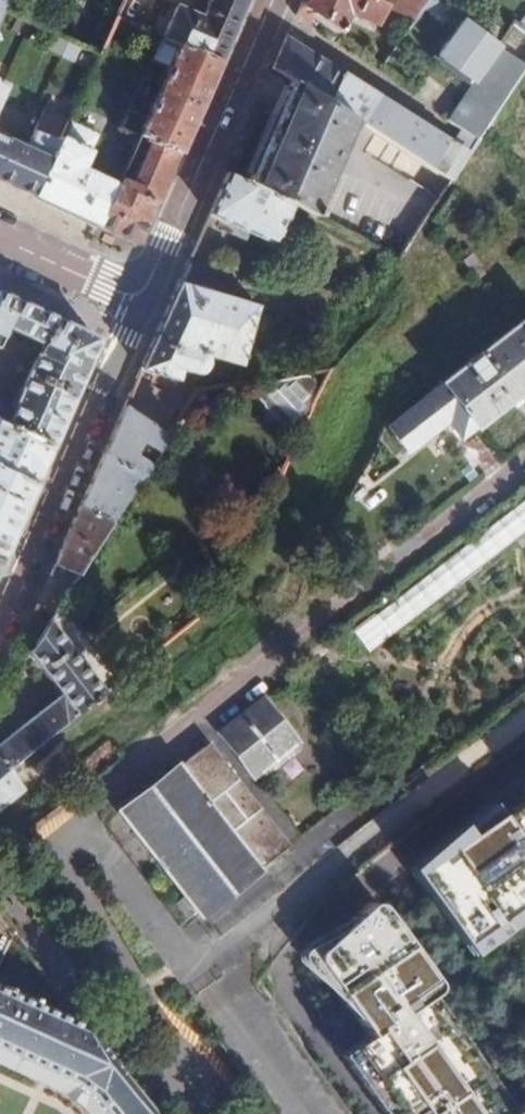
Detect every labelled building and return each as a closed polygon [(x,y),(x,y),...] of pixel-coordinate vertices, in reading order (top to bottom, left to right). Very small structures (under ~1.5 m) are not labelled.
[(246,0),(209,0),(206,6),(237,21),(246,0)] [(299,7),(314,19),(337,36),(347,14),(377,26),(387,0),(302,0),(299,7)] [(430,0),(397,0),(395,9),(414,23),(430,0)] [(237,21),(206,6),(200,21),(231,35),(237,21)] [(299,7),(296,15),(310,26),(314,19),(299,7)] [(177,44),(219,63),(224,52),(231,35),(200,21),(175,10),(163,37),(177,44)] [(481,138),(493,119),(524,72),(524,30),(517,24),(500,46),(471,23),(447,56),(452,61),(448,66),(471,84),(475,79),(478,81),(450,120),(465,129),(481,138)] [(288,33),(272,68),(291,80),(358,122),(453,180),(481,138),(465,129),(456,143),(299,48),(302,41),(288,33)] [(179,153),(219,63),(177,44),(137,134),(149,139),(179,153)] [(245,183),(293,206),(313,216),(358,122),(291,80),(245,183)] [(27,194),(33,197),(68,122),(43,110),(39,120),(26,149),(0,137),(0,182),(27,194)] [(68,122),(33,197),(97,227),(114,184),(80,169),(95,134),(68,122)] [(114,184),(97,227),(138,246),(179,153),(149,139),(130,182),(118,176),(114,184)] [(226,173),(207,214),(275,245),(293,206),(245,183),(226,173)] [(177,282),(140,367),(153,370),(150,378),(175,385),(181,367),(194,371),(198,371),(203,368),(204,365),(205,362),(203,355),(241,366),(251,304),(177,282)] [(51,447),(95,346),(93,339),(0,296),(0,342),(6,330),(40,345),(12,411),(0,406),(0,425),(51,447)] [(383,427),(402,452),(444,420),(458,440),(524,387),(524,315),(383,427)] [(330,369),(290,375),(299,441),(318,393),(330,369)] [(145,468),(172,425),(125,404),(104,450),(145,468)] [(34,485),(51,447),(0,425),(0,470),(34,485)] [(145,468),(104,450),(90,483),(81,503),(114,517),(145,468)] [(34,485),(0,470),(0,554),(4,556),(34,485)] [(81,503),(37,605),(54,611),(114,517),(81,503)] [(432,567),(435,571),(341,630),(361,661),(435,614),(426,600),(524,537),(524,508),(432,567)] [(9,768),(113,685),(54,611),(37,605),(18,646),(28,650),(64,694),(0,744),(0,775),(9,768)] [(274,693),(223,735),(262,781),(314,739),(274,693)] [(115,816),(200,924),(218,912),(264,876),(307,843),(221,733),(206,745),(113,813),(115,816)] [(9,768),(0,775),(0,811),(27,790),(9,768)] [(507,807),(504,801),(418,861),(461,934),(524,891),(524,795),(507,807)] [(316,959),(316,963),(369,1039),(353,1052),(365,1069),(388,1102),(426,1079),(460,1056),(434,1021),(430,1016),(426,1010),(423,1006),(436,996),(437,996),(438,994),(438,992),(438,989),(433,983),(383,911),(380,910),(378,909),(374,909),(372,910),(370,911),(356,923),(319,953),(317,957),(316,959)] [(97,1045),(82,1026),(0,987),(0,1049),(71,1081),(81,1087),(90,1093),(107,1113),(157,1113),(97,1045)] [(42,1082),(80,1100),(91,1113),(107,1113),(90,1093),(81,1087),(71,1081),(0,1049),(0,1063),(42,1082)] [(460,1056),(426,1079),(388,1102),(397,1113),(502,1113),(460,1056)]
